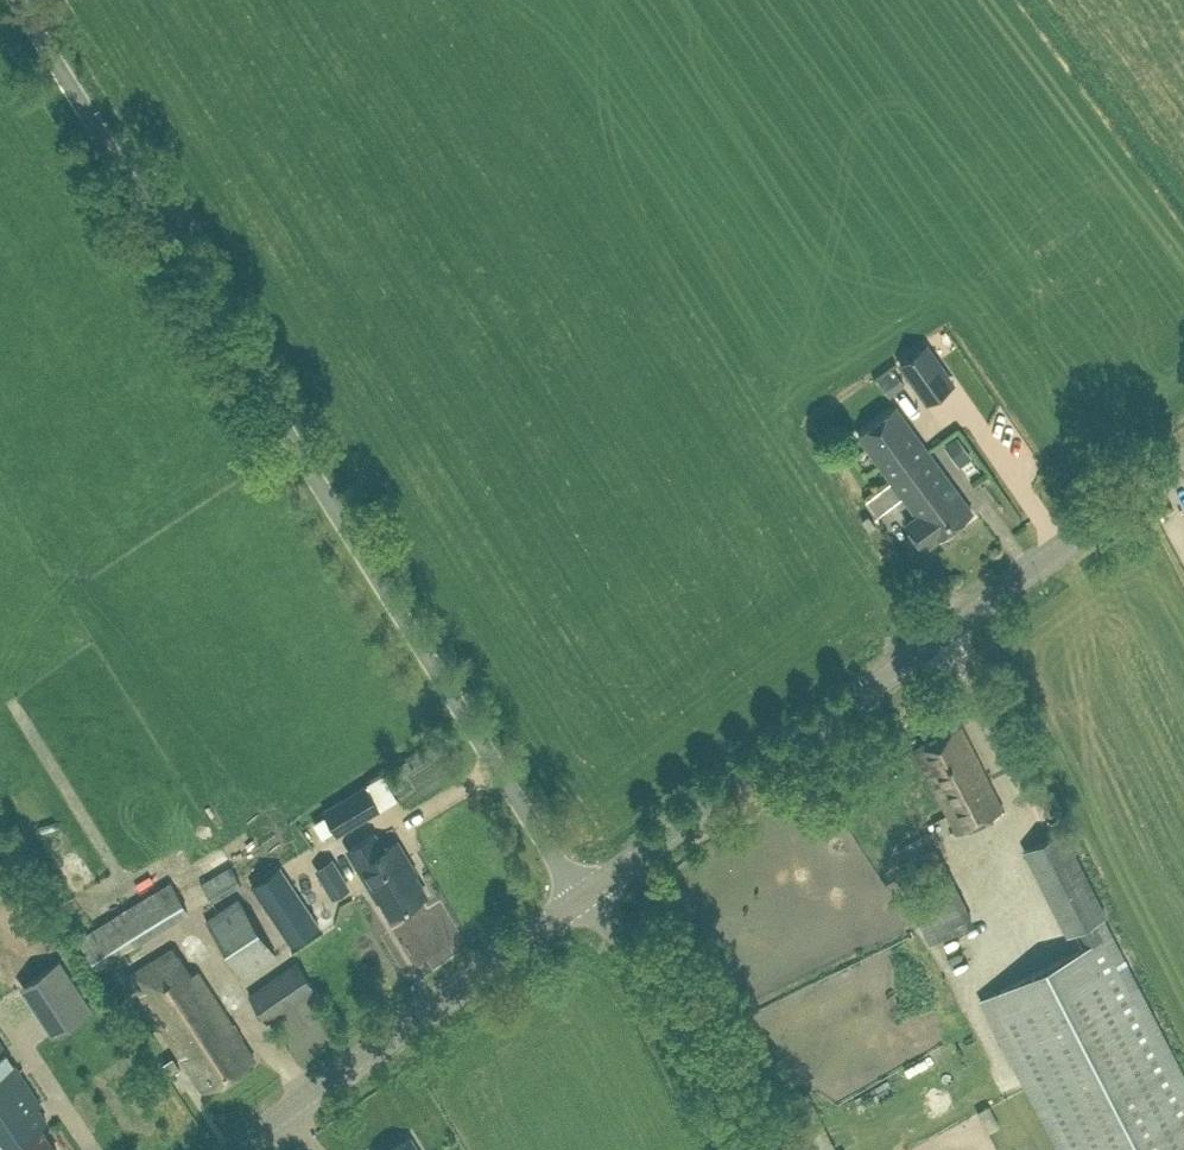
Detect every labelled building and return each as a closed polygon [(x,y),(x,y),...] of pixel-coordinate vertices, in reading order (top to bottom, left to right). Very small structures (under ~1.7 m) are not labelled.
[(913,356),(899,365),(925,402),(939,392),(928,376),(944,365),(928,344),(913,356)] [(890,478),(926,451),(893,406),(857,433),(890,478)] [(926,451),(890,478),(916,513),(904,522),(922,545),(933,537),(970,511),(926,451)] [(955,831),(1001,808),(959,725),(913,748),(955,831)] [(364,785),(323,810),(337,832),(378,808),(364,785)] [(304,817),(311,833),(324,828),(316,811),(304,817)] [(1100,914),(1104,913),(1061,829),(1024,848),(1066,931),(1074,928),(1083,946),(979,998),(1057,1149),(1183,1149),(1183,1078),(1100,914)] [(384,847),(374,832),(346,849),(376,900),(380,897),(390,914),(424,893),(405,861),(407,860),(395,840),(384,847)] [(43,859),(51,870),(42,876),(55,895),(89,873),(79,856),(70,862),(61,847),(43,859)] [(331,855),(315,866),(333,895),(349,885),(331,855)] [(920,862),(896,874),(911,908),(928,943),(973,919),(947,868),(948,868),(941,856),(923,867),(920,862)] [(212,901),(241,883),(230,864),(200,881),(212,901)] [(278,864),(250,883),(291,944),(319,924),(278,864)] [(170,879),(78,935),(96,966),(189,909),(170,879)] [(237,895),(204,917),(244,976),(277,953),(237,895)] [(936,949),(964,938),(960,929),(932,940),(936,949)] [(190,974),(172,946),(128,975),(204,1091),(254,1058),(196,969),(190,974)] [(267,1019),(314,987),(295,961),(249,993),(267,1019)] [(75,984),(40,1006),(56,1031),(91,1009),(75,984)] [(268,1021),(290,1055),(323,1035),(301,1000),(268,1021)] [(40,1124),(46,1120),(36,1104),(40,1102),(0,1041),(0,1149),(1,1149),(5,1147),(7,1149),(57,1149),(40,1124)] [(408,1139),(390,1149),(416,1149),(408,1139)]
